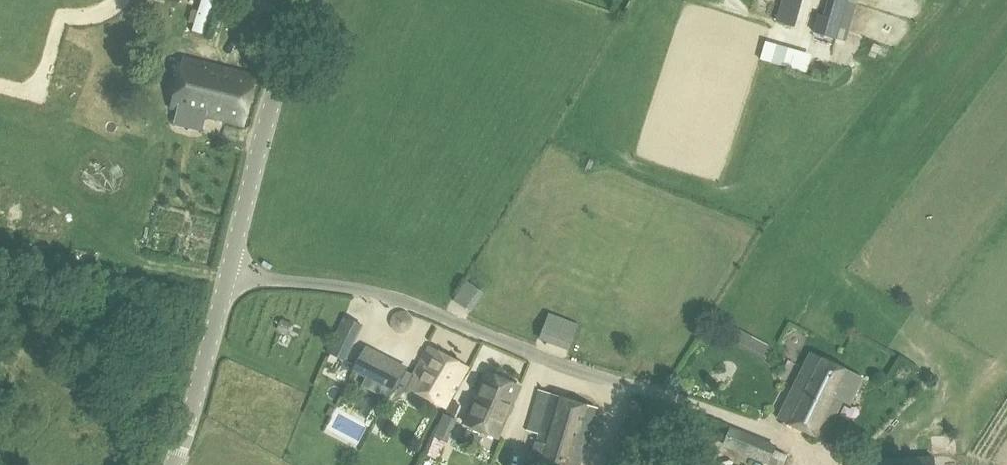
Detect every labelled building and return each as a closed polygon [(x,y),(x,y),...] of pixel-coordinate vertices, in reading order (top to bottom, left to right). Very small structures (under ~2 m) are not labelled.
[(782,14),(802,20),(807,0),(787,0),(782,14)] [(811,40),(839,45),(846,10),(818,5),(811,40)] [(783,27),(780,42),(807,47),(809,32),(783,27)] [(763,50),(760,61),(807,75),(810,63),(763,50)] [(184,59),(172,108),(177,109),(205,116),(243,125),(255,76),(184,59)] [(459,295),(477,304),(488,280),(470,271),(459,295)] [(294,323),(280,318),(276,329),(289,334),(294,323)] [(740,330),(733,343),(746,350),(743,355),(762,364),(772,346),(769,344),(740,330)] [(345,360),(350,348),(335,341),(330,353),(345,360)] [(467,365),(429,346),(408,387),(446,406),(467,365)] [(394,387),(403,372),(379,361),(381,356),(365,348),(355,367),(394,387)] [(778,417),(823,439),(842,400),(849,404),(863,376),(811,351),(778,417)] [(504,382),(471,368),(450,416),(483,430),(504,382)] [(538,464),(577,464),(595,407),(538,390),(526,432),(537,436),(529,462),(538,464)] [(447,442),(456,422),(443,416),(434,437),(447,442)] [(774,449),(776,446),(732,427),(724,444),(768,463),(773,464),(782,464),(786,454),(774,449)] [(932,455),(876,458),(876,464),(933,464),(932,455)]
